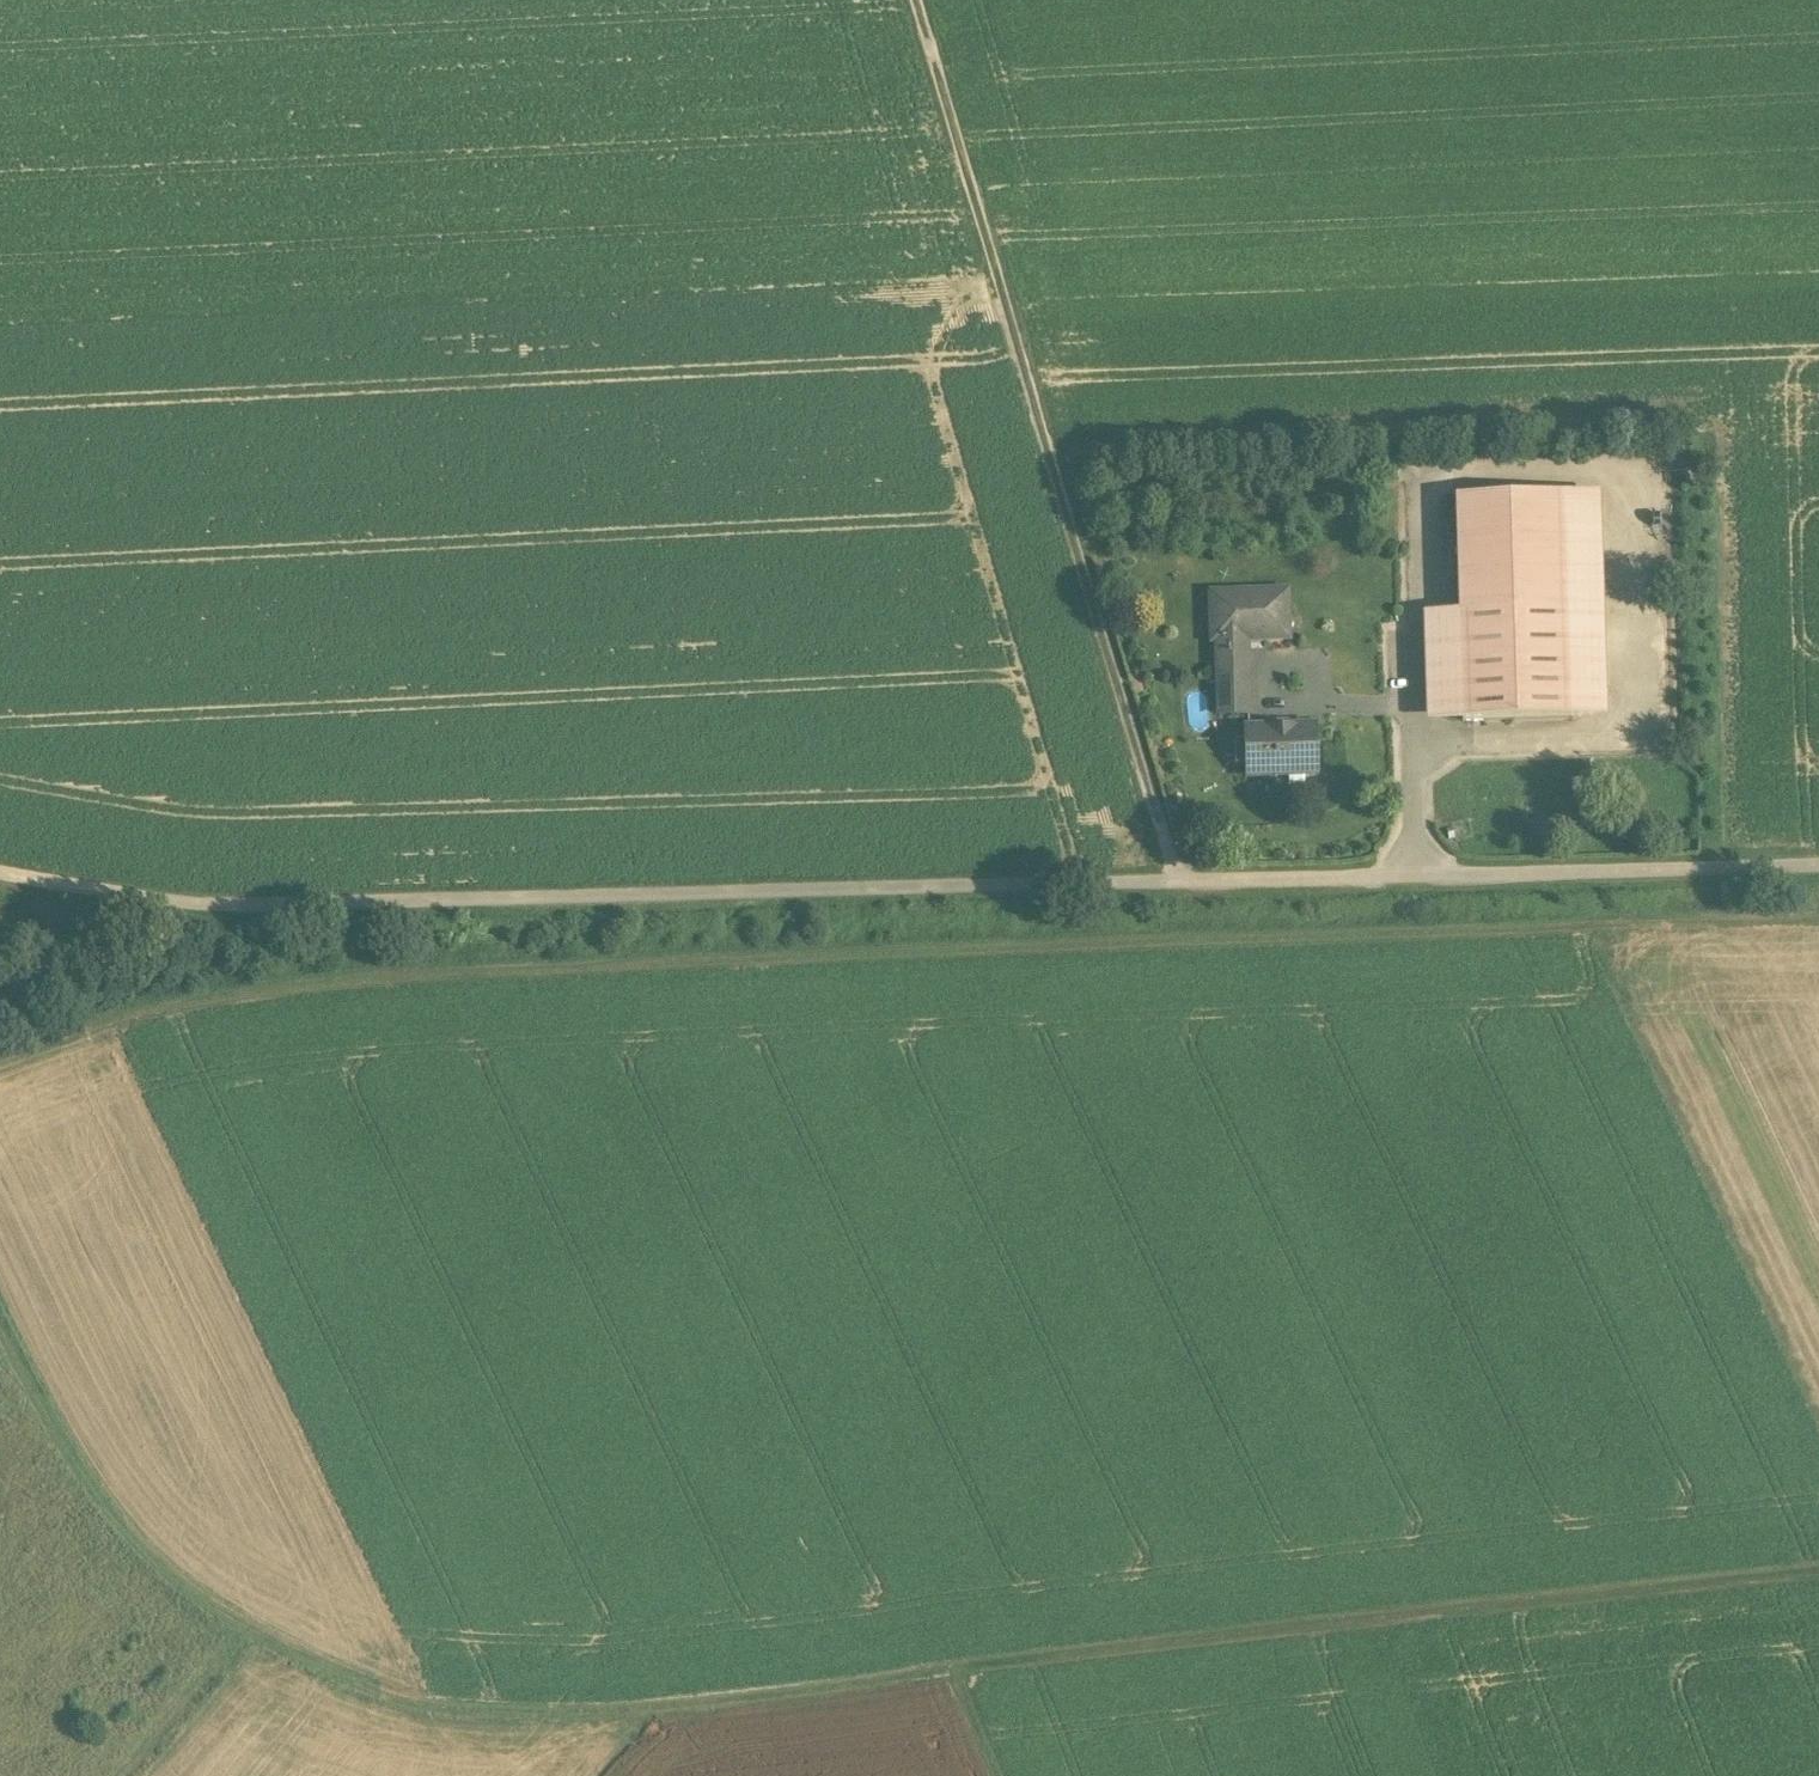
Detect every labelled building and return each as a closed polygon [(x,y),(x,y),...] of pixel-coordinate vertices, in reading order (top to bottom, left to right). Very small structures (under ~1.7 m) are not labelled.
[(1446,628),(1447,740),(1630,738),(1627,510),(1479,511),(1480,628),(1446,628)] [(1243,719),(1245,782),(1321,780),(1320,722),(1255,723),(1253,642),(1294,641),(1293,590),(1211,592),(1215,720),(1243,719)]
